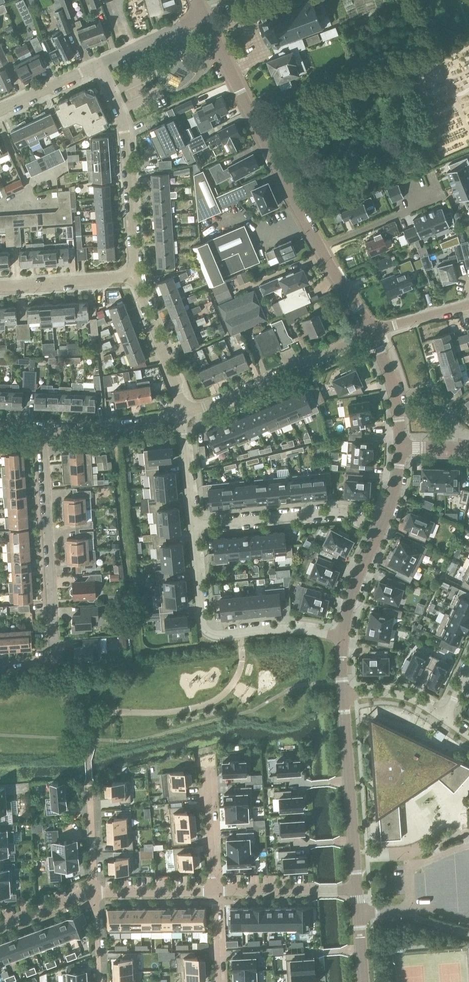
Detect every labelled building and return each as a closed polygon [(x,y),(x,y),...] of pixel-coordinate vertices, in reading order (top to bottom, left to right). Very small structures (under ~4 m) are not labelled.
[(19,12),(27,8),(23,0),(15,4),(19,12)] [(56,11),(63,8),(60,0),(52,0),(56,11)] [(63,8),(67,18),(75,15),(70,0),(60,0),(63,8)] [(99,0),(89,0),(92,8),(101,5),(99,0)] [(151,15),(177,8),(175,0),(147,0),(151,15)] [(300,36),(307,33),(308,35),(309,34),(309,32),(312,31),(313,34),(318,31),(318,29),(321,28),(321,30),(323,29),(322,27),(331,24),(322,0),(304,0),(297,3),(297,1),(295,1),(296,3),(284,8),(283,6),(282,7),(283,8),(270,13),(265,12),(261,16),(263,21),(258,23),(266,43),(267,43),(269,44),(271,44),(273,47),(277,57),(268,61),(272,73),(274,72),(278,82),(279,81),(282,89),(292,85),(289,78),(306,71),(298,50),(305,47),(302,40),(302,39),(301,39),(300,36)] [(71,31),(67,18),(63,8),(56,11),(54,12),(60,31),(62,30),(63,33),(63,34),(71,31)] [(77,29),(84,48),(90,46),(90,48),(96,45),(89,24),(83,26),(80,20),(75,22),(77,28),(77,29)] [(89,24),(96,45),(103,43),(102,41),(107,39),(100,20),(89,24)] [(335,27),(320,33),(323,40),(338,35),(335,27)] [(66,41),(63,34),(63,33),(62,30),(60,31),(51,35),(56,45),(56,46),(57,49),(50,52),(55,63),(63,60),(67,58),(68,60),(72,58),(72,56),(74,55),(67,40),(66,41)] [(302,40),(305,47),(321,41),(318,34),(302,40)] [(30,40),(36,52),(43,49),(37,36),(30,40)] [(1,90),(14,83),(2,58),(6,56),(0,44),(0,87),(1,90)] [(21,47),(25,54),(30,51),(26,44),(21,47)] [(24,54),(25,54),(21,47),(16,50),(19,56),(24,54)] [(39,53),(27,59),(34,74),(46,68),(39,53)] [(27,59),(15,65),(22,79),(34,74),(27,59)] [(324,88),(335,84),(332,77),(321,81),(324,88)] [(77,121),(80,122),(89,94),(87,93),(85,90),(71,96),(67,98),(58,102),(59,106),(56,107),(55,108),(57,111),(64,126),(62,127),(68,139),(62,142),(64,146),(77,140),(84,137),(82,133),(77,135),(73,137),(67,125),(76,121),(77,121)] [(89,94),(80,122),(82,123),(88,135),(106,126),(104,122),(108,120),(95,93),(92,95),(89,94)] [(205,109),(198,111),(203,121),(209,118),(210,120),(228,112),(221,96),(203,104),(205,109)] [(176,107),(179,113),(194,106),(191,100),(176,107)] [(43,112),(39,114),(48,133),(58,129),(58,128),(62,127),(64,126),(57,111),(51,114),(51,113),(45,116),(43,112)] [(36,120),(31,122),(38,138),(48,133),(39,114),(34,116),(36,120)] [(151,129),(148,130),(155,145),(157,149),(161,157),(181,147),(186,145),(174,119),(151,129)] [(40,142),(38,138),(31,122),(25,125),(24,121),(19,123),(28,143),(28,142),(30,147),(40,142)] [(18,147),(28,143),(19,123),(15,125),(17,129),(11,131),(18,147)] [(227,142),(232,151),(242,145),(238,137),(240,136),(234,124),(219,131),(219,132),(207,139),(210,145),(223,139),(225,143),(227,142)] [(91,138),(92,149),(113,148),(113,143),(109,143),(108,132),(100,133),(101,137),(91,138)] [(207,146),(201,134),(187,141),(193,153),(207,146)] [(10,157),(8,154),(9,153),(5,144),(0,146),(0,145),(0,162),(10,157)] [(53,144),(43,149),(46,155),(48,153),(54,151),(56,150),(53,144)] [(186,145),(181,147),(189,163),(196,160),(188,144),(186,145)] [(56,150),(54,151),(60,163),(66,161),(60,148),(56,150)] [(113,148),(92,149),(86,149),(87,160),(110,159),(109,152),(113,152),(113,148)] [(54,166),(60,163),(54,151),(48,153),(54,166)] [(48,169),(54,166),(48,153),(46,155),(43,156),(48,169)] [(260,167),(253,154),(224,169),(220,162),(209,168),(217,183),(233,175),(235,180),(245,174),(246,176),(253,173),(252,171),(260,167)] [(43,171),(48,169),(43,156),(37,159),(43,171)] [(466,165),(468,164),(468,162),(467,157),(449,165),(451,170),(447,172),(450,180),(449,180),(451,185),(452,185),(453,187),(468,180),(468,173),(466,165)] [(36,159),(31,161),(37,174),(43,171),(37,159),(36,159)] [(110,159),(87,160),(88,171),(115,169),(114,164),(110,165),(110,159)] [(172,168),(171,160),(159,161),(159,168),(172,168)] [(31,177),(37,174),(31,161),(26,164),(31,177)] [(197,163),(193,164),(194,174),(201,171),(197,163)] [(115,173),(115,169),(88,171),(89,182),(94,182),(111,180),(111,174),(115,173)] [(220,208),(247,196),(242,185),(222,194),(215,197),(211,189),(203,170),(201,171),(194,174),(199,221),(221,211),(220,208)] [(152,175),(151,175),(152,189),(169,188),(168,174),(152,175)] [(255,179),(242,185),(247,196),(254,193),(262,212),(263,212),(277,206),(278,205),(274,196),(272,191),(268,183),(268,182),(267,183),(258,187),(255,179)] [(453,187),(454,188),(453,189),(455,193),(456,193),(459,201),(463,199),(467,209),(468,208),(468,180),(453,187)] [(5,187),(8,194),(17,190),(14,183),(5,187)] [(8,195),(8,194),(5,187),(3,184),(0,185),(0,198),(8,195)] [(110,184),(94,185),(95,198),(111,197),(110,184)] [(393,187),(398,199),(404,197),(398,184),(393,187)] [(221,192),(218,193),(215,187),(211,189),(215,197),(222,194),(221,192)] [(393,187),(387,189),(392,202),(398,199),(393,187)] [(169,188),(152,189),(153,202),(170,201),(169,188)] [(59,202),(71,201),(71,199),(70,192),(70,191),(58,191),(59,202)] [(360,203),(340,211),(344,220),(350,217),(352,222),(369,215),(369,214),(377,210),(371,196),(359,201),(360,203)] [(112,209),(111,197),(95,198),(96,210),(112,209)] [(170,201),(153,202),(154,215),(171,214),(170,201)] [(72,211),(71,207),(59,208),(56,212),(56,224),(72,223),(72,211)] [(451,211),(444,214),(442,208),(434,211),(433,210),(429,212),(429,213),(427,214),(435,232),(455,224),(452,213),(451,211)] [(112,209),(96,210),(97,222),(112,221),(112,209)] [(415,240),(435,232),(427,214),(426,214),(425,213),(420,215),(421,216),(413,220),(415,226),(409,228),(415,240)] [(171,214),(154,215),(155,228),(172,227),(171,214)] [(113,233),(112,221),(97,222),(98,234),(113,233)] [(374,235),(375,238),(366,242),(369,248),(366,249),(368,254),(371,253),(371,254),(387,248),(384,240),(400,234),(395,221),(383,226),(385,231),(381,233),(374,235)] [(234,272),(260,261),(244,225),(207,240),(208,241),(193,247),(210,286),(224,280),(223,276),(234,272)] [(19,226),(13,227),(14,247),(21,246),(20,226),(19,226)] [(67,242),(56,243),(57,264),(70,263),(69,258),(75,257),(73,226),(66,226),(67,242)] [(7,227),(5,228),(6,247),(14,247),(13,227),(7,227)] [(172,227),(155,228),(156,241),(173,240),(172,227)] [(409,228),(403,231),(408,243),(415,240),(409,228)] [(98,234),(98,246),(114,245),(113,233),(98,234)] [(398,237),(401,246),(408,243),(404,234),(398,237)] [(457,236),(440,243),(443,249),(459,243),(457,236)] [(173,240),(156,241),(157,255),(174,253),(173,240)] [(275,249),(265,253),(268,260),(278,256),(280,261),(297,254),(291,241),(274,248),(275,249)] [(33,265),(45,264),(44,244),(44,242),(32,243),(33,265)] [(460,244),(464,259),(466,266),(468,265),(468,246),(467,242),(460,244)] [(26,250),(20,251),(21,266),(33,265),(32,243),(26,244),(26,250)] [(56,243),(44,244),(45,264),(50,264),(51,266),(56,266),(57,264),(56,243)] [(460,244),(454,245),(456,254),(458,260),(464,259),(460,244)] [(98,246),(94,246),(94,252),(99,251),(99,258),(115,257),(114,245),(98,246)] [(77,248),(77,249),(78,260),(87,259),(86,247),(82,247),(77,248)] [(10,267),(9,251),(0,252),(0,268),(10,267)] [(174,253),(157,255),(158,268),(175,267),(174,253)] [(444,265),(438,266),(442,283),(444,283),(444,284),(449,283),(449,281),(457,279),(453,262),(458,260),(456,254),(448,256),(449,258),(443,260),(444,265)] [(428,255),(420,257),(421,258),(422,261),(422,263),(430,260),(428,255)] [(422,261),(421,258),(414,261),(417,269),(423,266),(422,261)] [(381,259),(377,261),(380,270),(385,268),(381,259)] [(398,265),(401,273),(395,275),(395,274),(381,279),(388,297),(414,287),(409,272),(408,272),(414,270),(410,260),(398,265)] [(303,284),(308,282),(303,269),(294,273),(293,271),(286,274),(286,276),(280,279),(279,277),(259,285),(263,295),(283,287),(285,292),(303,284)] [(239,285),(250,280),(247,271),(235,276),(239,285)] [(177,288),(173,277),(159,282),(163,294),(177,288)] [(226,281),(225,281),(212,287),(218,303),(233,298),(226,281)] [(193,288),(191,283),(183,286),(185,291),(193,288)] [(305,289),(303,284),(285,292),(287,297),(279,301),(284,313),(305,304),(311,302),(309,298),(311,297),(308,292),(307,293),(305,289)] [(177,288),(163,294),(167,305),(182,300),(177,288)] [(266,320),(253,290),(218,305),(230,335),(266,320)] [(197,300),(195,294),(187,297),(189,303),(197,300)] [(182,300),(167,305),(172,316),(186,311),(182,300)] [(88,302),(76,303),(77,323),(76,323),(77,327),(83,327),(82,323),(88,322),(88,317),(89,317),(88,302)] [(124,302),(109,308),(114,319),(128,314),(124,302)] [(63,303),(51,304),(52,320),(53,326),(65,325),(65,324),(63,303)] [(77,323),(76,303),(63,303),(65,324),(76,323),(77,323)] [(51,304),(39,305),(40,321),(41,321),(41,327),(53,326),(52,320),(51,304)] [(308,312),(305,304),(284,313),(289,324),(295,321),(294,318),(308,312)] [(40,321),(39,305),(27,306),(28,321),(40,321)] [(202,311),(200,305),(192,309),(194,314),(202,311)] [(16,307),(4,308),(5,323),(6,323),(8,327),(14,327),(16,322),(17,322),(16,307)] [(98,316),(99,318),(105,316),(103,309),(97,312),(98,316)] [(186,311),(172,316),(176,328),(190,322),(186,311)] [(128,314),(114,319),(118,331),(132,325),(128,314)] [(325,331),(321,321),(319,322),(316,315),(302,321),(306,331),(308,330),(311,337),(325,331)] [(104,317),(97,319),(97,326),(106,322),(104,317)] [(206,322),(204,317),(196,320),(198,325),(206,322)] [(98,334),(97,326),(97,319),(90,319),(92,335),(98,334)] [(288,334),(282,319),(271,324),(272,327),(253,335),(262,356),(281,348),(281,349),(289,346),(288,343),(292,337),(288,334)] [(190,322),(176,328),(181,339),(195,333),(190,322)] [(137,337),(132,325),(118,331),(122,342),(137,337)] [(421,338),(430,334),(427,326),(418,330),(421,338)] [(101,331),(102,337),(110,334),(108,328),(101,331)] [(210,333),(208,328),(200,331),(202,336),(210,333)] [(433,338),(437,351),(453,346),(458,344),(454,331),(433,338)] [(244,342),(240,332),(230,336),(233,344),(238,342),(239,344),(244,342)] [(195,333),(181,339),(185,350),(199,345),(195,333)] [(137,337),(122,342),(127,353),(141,348),(137,337)] [(228,347),(224,339),(219,341),(222,349),(228,347)] [(112,346),(110,341),(102,343),(103,349),(112,346)] [(437,351),(441,363),(457,358),(455,351),(468,347),(468,346),(467,342),(458,344),(453,346),(437,351)] [(217,352),(213,344),(208,346),(211,354),(217,352)] [(66,355),(66,349),(67,349),(67,345),(59,345),(60,349),(55,350),(55,355),(66,355)] [(141,348),(127,353),(131,365),(146,359),(141,348)] [(206,356),(202,349),(197,351),(200,359),(206,356)] [(243,352),(232,357),(238,371),(250,366),(243,352)] [(113,359),(111,353),(104,356),(105,368),(114,365),(112,359),(113,359)] [(461,371),(459,364),(468,361),(468,355),(457,358),(441,363),(444,375),(461,371)] [(232,357),(221,362),(227,376),(238,371),(232,357)] [(221,362),(210,366),(216,381),(227,376),(221,362)] [(210,366),(199,372),(205,386),(216,381),(210,366)] [(356,371),(355,370),(352,371),(351,368),(341,373),(342,376),(333,380),(341,396),(363,392),(359,384),(361,383),(359,378),(361,377),(358,370),(356,371)] [(464,384),(461,371),(444,375),(448,388),(450,388),(455,393),(454,393),(455,394),(461,388),(460,385),(464,384)] [(84,387),(84,389),(83,410),(95,410),(96,401),(102,400),(102,401),(100,375),(93,376),(95,388),(84,387)] [(137,382),(138,387),(140,402),(153,400),(149,380),(137,382)] [(10,407),(11,384),(0,383),(0,406),(10,407)] [(10,407),(10,409),(23,409),(23,407),(23,392),(20,392),(19,384),(11,384),(10,407)] [(35,392),(34,408),(47,408),(47,384),(41,384),(41,392),(35,392)] [(47,384),(47,408),(59,409),(59,388),(52,388),(52,385),(47,384)] [(318,404),(325,401),(318,386),(312,389),(318,404)] [(138,387),(126,389),(128,404),(140,402),(138,387)] [(59,388),(59,409),(71,409),(72,388),(59,388)] [(72,388),(71,409),(83,410),(84,389),(72,388)] [(128,404),(126,389),(114,391),(116,406),(128,404)] [(292,396),(292,397),(293,396),(302,418),(319,411),(315,400),(309,403),(304,390),(292,396)] [(292,397),(282,401),(291,423),(302,418),(293,396),(292,397)] [(356,396),(342,398),(345,416),(373,411),(372,404),(369,404),(369,400),(357,402),(356,396)] [(282,401),(272,405),(281,427),(291,423),(282,401)] [(272,405),(261,410),(269,427),(271,432),(281,427),(272,405)] [(254,413),(251,414),(258,432),(269,427),(261,410),(254,413)] [(375,423),(374,416),(371,416),(371,412),(373,412),(373,411),(345,416),(350,416),(352,426),(347,427),(348,434),(362,433),(361,426),(365,425),(375,423)] [(251,414),(240,419),(249,441),(251,440),(249,436),(258,432),(251,414)] [(240,419),(230,423),(237,441),(237,440),(239,445),(249,441),(240,419)] [(230,423),(220,427),(219,428),(226,445),(227,445),(237,441),(230,423)] [(229,449),(227,445),(226,445),(219,428),(220,427),(219,426),(207,431),(217,454),(229,449)] [(366,442),(361,441),(362,433),(348,434),(347,452),(375,454),(375,447),(373,447),(373,442),(366,442)] [(328,437),(328,446),(343,445),(342,436),(328,437)] [(145,469),(159,468),(158,462),(171,461),(171,456),(173,456),(172,447),(144,450),(145,469)] [(83,450),(77,450),(70,450),(70,453),(62,454),(62,463),(74,462),(75,463),(77,463),(92,462),(91,452),(83,452),(83,450)] [(6,455),(7,466),(24,465),(23,454),(19,454),(18,452),(10,452),(10,455),(6,455)] [(375,454),(347,452),(346,471),(359,472),(360,465),(374,466),(374,459),(372,459),(372,455),(375,455),(375,454)] [(331,455),(330,465),(340,465),(340,455),(331,455)] [(62,463),(63,474),(75,473),(75,474),(77,474),(92,473),(92,462),(77,463),(75,463),(74,462),(62,463)] [(24,465),(7,466),(2,466),(2,476),(24,475),(24,465)] [(150,486),(176,484),(174,472),(159,473),(159,468),(145,469),(146,476),(149,475),(149,478),(150,486)] [(422,488),(434,489),(435,469),(423,468),(423,475),(422,482),(423,482),(422,488)] [(446,489),(446,469),(443,469),(435,469),(434,489),(445,489),(446,489)] [(449,469),(446,469),(446,489),(445,489),(445,494),(458,494),(458,483),(460,483),(460,475),(458,475),(458,469),(449,469)] [(314,497),(313,497),(313,498),(327,497),(325,484),(331,483),(330,472),(312,473),(313,485),(314,497)] [(63,474),(63,483),(72,483),(72,486),(77,485),(93,484),(92,473),(77,474),(75,474),(75,473),(63,474)] [(303,498),(313,497),(314,497),(313,485),(312,473),(300,474),(302,488),(303,498)] [(363,496),(369,496),(369,495),(371,495),(371,488),(369,487),(370,481),(363,481),(364,474),(346,473),(345,495),(351,495),(351,498),(362,499),(363,496)] [(289,476),(291,499),(303,498),(302,488),(300,474),(289,476)] [(24,475),(2,476),(3,486),(8,486),(25,485),(24,475)] [(280,500),(291,499),(289,476),(278,477),(280,500)] [(266,478),(269,502),(280,500),(278,477),(266,478)] [(255,484),(257,503),(269,502),(266,478),(254,479),(255,484)] [(244,480),(232,481),(234,505),(246,504),(245,499),(244,485),(245,485),(244,480)] [(232,481),(221,482),(223,506),(224,506),(234,505),(232,481)] [(221,482),(202,484),(203,496),(209,495),(211,508),(224,507),(224,506),(223,506),(221,482)] [(149,505),(162,503),(162,498),(177,496),(176,484),(150,486),(151,498),(148,498),(149,505)] [(246,504),(257,503),(255,484),(245,485),(244,485),(245,499),(246,504)] [(8,496),(25,495),(25,485),(8,486),(3,486),(3,497),(4,497),(8,496)] [(467,504),(468,494),(468,491),(463,489),(460,502),(467,504)] [(63,502),(63,511),(77,510),(85,509),(84,497),(91,497),(91,490),(77,491),(78,497),(77,497),(64,498),(65,502),(63,502)] [(8,496),(4,497),(4,507),(9,507),(9,506),(26,505),(25,495),(8,496)] [(153,522),(179,520),(178,507),(163,509),(162,503),(149,505),(150,511),(152,511),(153,521),(153,522)] [(9,507),(10,516),(27,515),(26,505),(9,506),(9,507)] [(86,521),(85,509),(77,510),(63,511),(64,519),(66,519),(66,523),(77,522),(79,522),(80,528),(93,527),(93,520),(86,521)] [(411,528),(408,535),(425,541),(433,521),(411,512),(410,513),(408,513),(405,520),(407,520),(405,526),(411,528)] [(27,515),(10,516),(10,517),(5,517),(6,527),(10,527),(27,526),(27,515)] [(153,540),(166,539),(166,534),(180,532),(179,520),(153,522),(154,523),(156,523),(157,533),(152,534),(153,540)] [(6,541),(28,540),(28,529),(5,530),(6,541)] [(322,549),(320,553),(332,558),(333,555),(337,557),(340,551),(346,554),(349,549),(351,550),(354,543),(352,542),(353,541),(348,538),(349,535),(339,530),(338,533),(331,530),(321,549),(322,549)] [(67,542),(65,542),(66,551),(88,550),(88,549),(87,538),(94,538),(94,531),(80,531),(80,538),(77,538),(67,539),(67,542)] [(286,545),(284,532),(271,533),(271,534),(272,534),(274,556),(275,555),(285,554),(285,557),(293,556),(292,545),(286,545)] [(262,554),(262,559),(275,558),(275,555),(274,556),(272,534),(271,534),(260,535),(262,554)] [(262,554),(260,535),(255,536),(249,536),(251,555),(262,554)] [(238,538),(240,557),(251,555),(249,536),(238,538)] [(215,552),(209,553),(210,564),(229,562),(229,558),(228,558),(226,539),(227,539),(227,538),(214,539),(215,552)] [(228,558),(229,558),(240,557),(238,538),(227,539),(226,539),(228,558)] [(167,545),(166,539),(153,540),(153,547),(156,547),(157,559),(162,558),(183,556),(181,543),(167,545)] [(29,550),(28,540),(6,541),(7,551),(29,550)] [(392,550),(392,551),(419,565),(428,548),(413,540),(410,546),(400,541),(394,551),(392,550)] [(82,563),(82,569),(96,568),(95,561),(95,549),(88,549),(88,550),(66,551),(67,560),(68,560),(69,563),(77,563),(82,563)] [(29,550),(7,551),(8,561),(12,561),(13,561),(30,560),(29,550)] [(391,558),(388,563),(399,568),(395,574),(410,582),(419,565),(392,551),(389,557),(391,558)] [(318,555),(310,576),(333,584),(333,583),(335,584),(338,577),(336,576),(338,570),(332,568),(335,562),(318,555)] [(184,568),(183,556),(162,558),(163,569),(155,570),(156,576),(170,575),(169,570),(184,568)] [(13,571),(30,570),(30,560),(13,561),(13,571)] [(30,570),(13,571),(14,581),(31,580),(30,570)] [(72,587),(70,589),(71,593),(72,594),(73,594),(74,598),(77,598),(83,597),(83,599),(88,598),(88,599),(89,601),(94,601),(95,599),(95,598),(96,598),(95,581),(102,581),(101,574),(89,574),(90,581),(85,581),(82,582),(82,583),(77,583),(73,583),(73,587),(72,587)] [(170,581),(170,575),(156,576),(157,583),(159,583),(161,594),(186,591),(185,579),(170,581)] [(375,594),(375,596),(398,603),(404,582),(388,577),(385,583),(380,581),(378,587),(376,587),(373,594),(375,594)] [(31,591),(31,580),(14,581),(9,582),(10,592),(14,592),(31,591)] [(268,612),(267,612),(267,613),(281,612),(279,599),(285,598),(284,587),(265,588),(266,593),(268,612)] [(326,605),(328,599),(322,598),(323,591),(306,587),(301,608),(310,610),(309,613),(320,616),(321,613),(324,614),(324,612),(326,613),(328,606),(326,605)] [(468,597),(468,593),(460,589),(457,594),(455,593),(450,604),(454,606),(454,605),(468,612),(468,600),(468,599),(468,597)] [(10,602),(32,601),(31,591),(14,592),(10,592),(10,602)] [(187,604),(186,591),(161,594),(162,605),(159,605),(160,612),(173,611),(172,606),(187,604)] [(213,594),(214,605),(220,605),(222,618),(235,617),(235,616),(234,616),(232,597),(233,597),(233,594),(221,595),(220,593),(213,594)] [(255,594),(257,613),(267,612),(268,612),(266,593),(255,594)] [(243,595),(245,615),(255,614),(257,613),(255,594),(243,595)] [(245,615),(243,595),(233,597),(232,597),(234,616),(235,616),(241,615),(245,615)] [(468,624),(468,623),(468,612),(454,605),(454,606),(450,614),(450,615),(468,624)] [(73,632),(77,632),(85,631),(84,629),(92,628),(91,620),(98,619),(97,607),(84,608),(85,614),(77,615),(73,615),(73,620),(72,620),(73,632)] [(371,611),(369,623),(391,628),(393,616),(401,617),(402,610),(384,607),(383,613),(371,611)] [(174,616),(173,611),(160,612),(161,631),(190,628),(189,620),(187,620),(187,615),(174,616)] [(440,623),(464,634),(468,624),(450,615),(450,614),(445,612),(440,623)] [(391,628),(369,623),(366,636),(378,638),(377,645),(381,645),(393,648),(396,629),(391,628)] [(464,634),(440,623),(436,633),(459,644),(464,634)] [(130,635),(129,624),(119,625),(120,636),(126,635),(130,635)] [(31,630),(20,631),(21,649),(32,648),(31,630)] [(20,631),(8,632),(9,651),(17,650),(17,649),(21,649),(20,631)] [(0,632),(0,650),(2,650),(2,651),(9,651),(8,632),(0,632)] [(74,652),(75,664),(77,664),(87,663),(86,661),(94,660),(93,652),(100,651),(99,639),(86,640),(87,646),(77,647),(75,647),(75,652),(74,652)] [(378,672),(388,672),(388,650),(370,650),(370,657),(364,657),(364,663),(362,663),(362,671),(364,671),(364,672),(367,672),(367,675),(378,675),(378,672)] [(407,659),(402,669),(406,671),(405,672),(407,673),(406,675),(414,679),(415,677),(417,678),(420,671),(423,665),(428,667),(433,656),(427,654),(427,655),(416,650),(411,660),(407,659)] [(433,656),(428,667),(433,669),(430,676),(427,683),(428,683),(428,685),(436,689),(437,687),(438,688),(450,664),(433,656)] [(372,720),(381,840),(401,839),(399,800),(398,799),(402,797),(403,799),(409,796),(407,793),(409,792),(412,797),(413,797),(429,786),(425,781),(427,780),(429,782),(434,778),(432,776),(435,775),(454,792),(468,775),(468,767),(372,720)] [(437,729),(433,735),(441,741),(446,735),(437,729)] [(300,773),(299,759),(292,760),(292,758),(284,759),(284,760),(277,761),(278,775),(273,775),(273,781),(286,780),(285,774),(300,773)] [(223,762),(224,776),(239,775),(239,781),(251,780),(251,774),(249,774),(248,760),(238,761),(238,760),(230,760),(230,761),(223,762)] [(184,771),(162,773),(164,795),(169,795),(169,800),(186,799),(186,793),(185,784),(191,783),(191,779),(190,774),(190,772),(184,773),(184,771)] [(130,797),(129,781),(112,782),(112,784),(106,784),(106,786),(106,791),(107,795),(113,795),(113,798),(120,797),(121,803),(130,802),(130,797)] [(46,797),(47,814),(62,813),(62,807),(66,806),(64,782),(58,783),(51,784),(52,797),(46,797)] [(239,787),(239,793),(224,794),(225,807),(253,806),(252,786),(239,787)] [(13,822),(11,800),(5,800),(5,795),(4,787),(0,788),(0,823),(13,822)] [(275,797),(279,797),(280,811),(303,809),(302,795),(287,796),(287,790),(274,791),(275,797)] [(170,812),(172,826),(195,824),(195,822),(194,818),(194,813),(188,814),(187,811),(184,811),(183,806),(170,807),(171,812),(170,812)] [(253,806),(225,807),(226,821),(241,820),(241,826),(254,825),(253,806)] [(108,830),(108,831),(132,830),(131,816),(131,811),(121,812),(121,817),(114,817),(114,820),(108,821),(108,825),(108,830)] [(280,835),(277,835),(278,841),(290,840),(290,834),(305,833),(304,819),(281,821),(279,821),(280,835)] [(9,842),(14,842),(14,830),(17,830),(17,823),(11,824),(1,824),(1,830),(0,830),(0,842),(9,842)] [(195,824),(172,826),(173,839),(174,844),(187,843),(186,838),(190,838),(190,835),(196,834),(195,830),(196,830),(195,825),(195,824)] [(51,845),(52,855),(78,853),(76,840),(59,842),(58,829),(46,830),(47,843),(51,843),(51,845)] [(132,830),(108,831),(108,832),(109,837),(109,841),(115,841),(115,844),(123,844),(123,849),(132,848),(132,843),(132,830)] [(242,838),(227,839),(227,852),(250,851),(250,843),(254,842),(254,837),(254,831),(241,832),(242,838)] [(15,860),(15,853),(14,853),(10,853),(9,842),(0,842),(0,854),(3,854),(3,860),(15,860)] [(174,853),(176,869),(193,867),(193,865),(199,865),(199,863),(198,858),(198,854),(192,854),(191,851),(184,852),(183,847),(174,848),(174,853)] [(278,851),(279,857),(281,857),(282,871),(307,869),(306,855),(291,856),(291,850),(278,851)] [(134,872),(133,856),(132,851),(123,851),(123,856),(116,857),(116,860),(110,860),(110,864),(110,865),(110,869),(110,871),(116,871),(117,873),(134,872)] [(251,864),(250,851),(227,852),(228,866),(243,865),(243,871),(256,870),(256,864),(251,864)] [(49,866),(50,881),(62,880),(61,868),(79,867),(78,853),(52,855),(48,855),(49,866)] [(12,881),(11,869),(15,869),(15,862),(3,863),(3,869),(0,869),(0,882),(12,881)] [(0,882),(0,895),(5,894),(5,900),(17,900),(16,893),(13,893),(12,881),(0,882)] [(253,928),(264,928),(264,907),(264,906),(253,907),(253,928)] [(313,906),(296,906),(296,907),(297,928),(296,928),(296,933),(297,933),(297,939),(309,939),(309,933),(309,916),(313,915),(313,906)] [(243,929),(242,907),(231,908),(231,920),(228,920),(229,928),(231,928),(231,929),(243,929)] [(253,907),(242,907),(243,929),(253,928),(253,907)] [(264,907),(264,928),(275,928),(275,907),(264,907)] [(286,928),(286,907),(275,907),(275,928),(286,928)] [(286,928),(296,928),(297,928),(296,907),(286,907),(286,928)] [(140,909),(141,932),(151,931),(151,908),(140,909)] [(151,908),(151,931),(162,931),(162,908),(151,908)] [(173,931),(172,908),(162,908),(162,931),(173,931)] [(183,931),(183,908),(172,908),(173,931),(183,931)] [(183,908),(183,931),(194,931),(194,908),(183,908)] [(194,908),(194,931),(205,931),(205,921),(206,921),(206,913),(205,913),(204,908),(194,908)] [(119,932),(119,909),(108,909),(108,914),(107,914),(107,922),(108,922),(108,932),(119,932)] [(130,932),(130,909),(119,909),(119,932),(130,932)] [(130,909),(130,932),(141,932),(140,909),(130,909)] [(75,935),(76,939),(87,935),(82,922),(86,921),(83,912),(69,918),(75,935)] [(75,935),(69,918),(59,921),(65,939),(75,935)] [(65,939),(59,921),(48,925),(55,943),(65,939)] [(55,943),(48,925),(38,929),(45,946),(55,943)] [(45,946),(38,929),(28,933),(35,950),(45,946)] [(35,950),(28,933),(18,937),(25,954),(35,950)] [(25,954),(18,937),(8,940),(14,958),(25,954)] [(8,940),(0,943),(0,950),(4,961),(5,961),(14,958),(8,940)] [(233,971),(258,970),(258,956),(260,956),(260,950),(247,951),(248,957),(233,957),(233,971)] [(194,956),(194,951),(193,951),(180,952),(181,957),(177,957),(178,971),(181,971),(204,969),(204,968),(205,968),(204,963),(204,959),(198,959),(198,956),(194,956)] [(114,971),(114,972),(138,971),(137,958),(137,952),(134,952),(123,953),(123,958),(120,958),(120,961),(114,962),(114,966),(114,971)] [(286,953),(287,973),(314,971),(313,957),(298,958),(298,952),(286,953)] [(181,971),(182,981),(199,981),(199,980),(205,980),(205,975),(205,971),(204,971),(204,969),(181,971)] [(233,971),(234,981),(259,981),(258,970),(233,971)] [(86,971),(63,972),(63,981),(87,981),(86,971)] [(114,973),(114,978),(115,978),(115,981),(138,981),(138,971),(114,972),(114,973)] [(314,971),(287,973),(288,981),(315,981),(314,971)]
